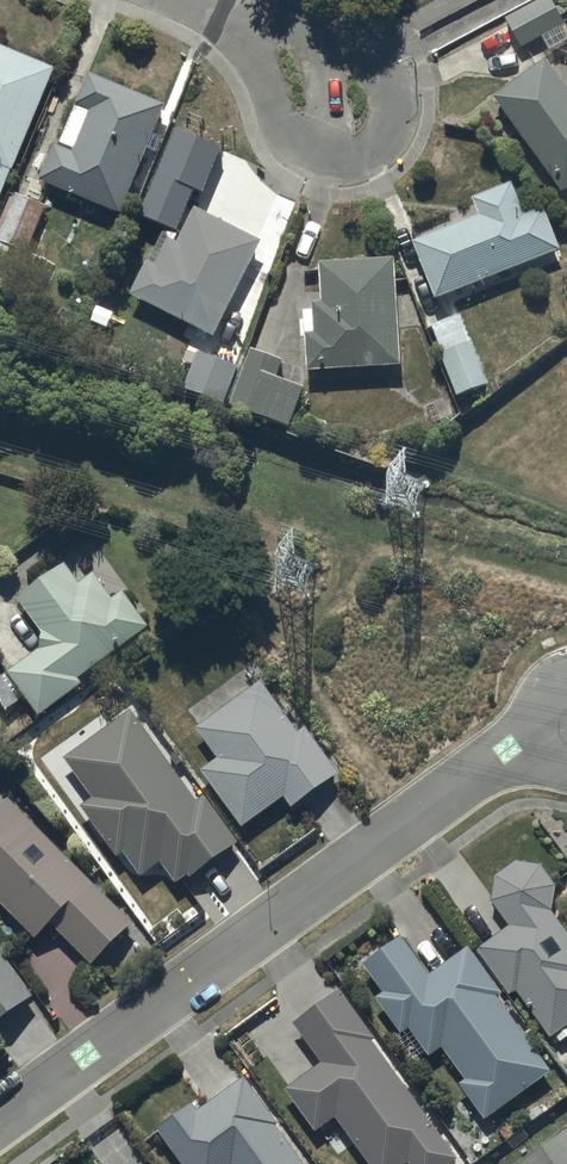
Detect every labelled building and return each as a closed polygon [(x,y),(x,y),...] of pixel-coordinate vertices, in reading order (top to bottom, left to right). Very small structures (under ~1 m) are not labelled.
[(506,14),(523,46),(541,36),(548,49),(566,39),(566,26),(553,0),(533,0),(506,14)] [(0,41),(0,196),(57,66),(0,41)] [(492,93),(563,189),(566,186),(566,84),(546,55),(492,93)] [(57,140),(40,176),(122,210),(149,146),(156,149),(161,137),(154,134),(168,100),(90,68),(60,141),(57,140)] [(413,239),(436,296),(560,247),(543,204),(524,211),(511,179),(472,194),(480,212),(413,239)] [(12,244),(30,251),(47,203),(14,191),(0,227),(0,239),(12,244)] [(194,324),(213,333),(261,237),(195,204),(178,239),(168,234),(154,262),(147,259),(130,292),(185,320),(180,331),(189,335),(194,324)] [(303,308),(307,367),(392,364),(393,373),(400,372),(395,254),(319,257),(320,299),(313,299),(313,307),(303,308)] [(457,313),(431,324),(442,350),(440,351),(456,393),(488,380),(471,338),(468,339),(457,313)] [(251,345),(230,401),(290,422),(303,383),(276,374),(282,356),(251,345)] [(199,349),(184,384),(225,400),(239,364),(199,349)] [(18,594),(44,629),(41,646),(0,674),(0,702),(8,713),(29,699),(38,713),(83,682),(79,676),(121,647),(126,653),(141,643),(134,633),(148,624),(140,612),(143,610),(136,600),(132,603),(123,588),(112,596),(95,570),(79,580),(66,561),(18,594)] [(259,678),(196,725),(218,755),(200,768),(242,825),(284,794),(292,805),(338,770),(305,725),(298,730),(286,713),(288,711),(275,692),(271,695),(259,678)] [(197,797),(130,707),(108,724),(102,715),(72,735),(79,746),(74,749),(68,762),(92,795),(79,804),(117,856),(123,851),(141,874),(160,860),(175,881),(187,872),(190,875),(238,839),(203,793),(197,797)] [(4,787),(0,791),(0,900),(34,937),(52,920),(91,962),(96,958),(113,977),(158,943),(43,831),(47,828),(4,787)] [(477,947),(510,991),(515,987),(552,1036),(555,1034),(559,1039),(566,1033),(566,932),(549,908),(550,905),(551,903),(552,900),(553,897),(553,895),(553,892),(553,889),(553,886),(553,884),(552,881),(551,878),(550,876),(548,873),(547,871),(545,869),(543,867),(541,865),(538,864),(536,863),(533,861),(531,860),(528,860),(525,859),(523,859),(520,859),(517,859),(514,860),(512,861),(509,862),(507,863),(504,864),(502,866),(500,868),(498,870),(496,872),(495,874),(493,877),(492,879),(491,882),(491,885),(490,887),(490,890),(490,893),(490,896),(491,898),(509,922),(477,947)] [(430,971),(401,933),(363,963),(383,990),(375,996),(401,1031),(396,1035),(414,1058),(425,1049),(430,1055),(442,1046),(466,1078),(460,1082),(486,1117),(550,1068),(495,995),(502,990),(466,943),(430,971)] [(34,992),(0,945),(0,946),(0,1017),(34,992)] [(340,986),(294,1020),(323,1060),(285,1088),(316,1130),(336,1116),(369,1163),(406,1163),(409,1162),(410,1163),(445,1163),(461,1152),(340,986)] [(156,1126),(184,1163),(307,1163),(245,1074),(197,1110),(191,1102),(156,1126)] [(515,1163),(516,1163),(566,1163),(566,1127),(515,1163)]
